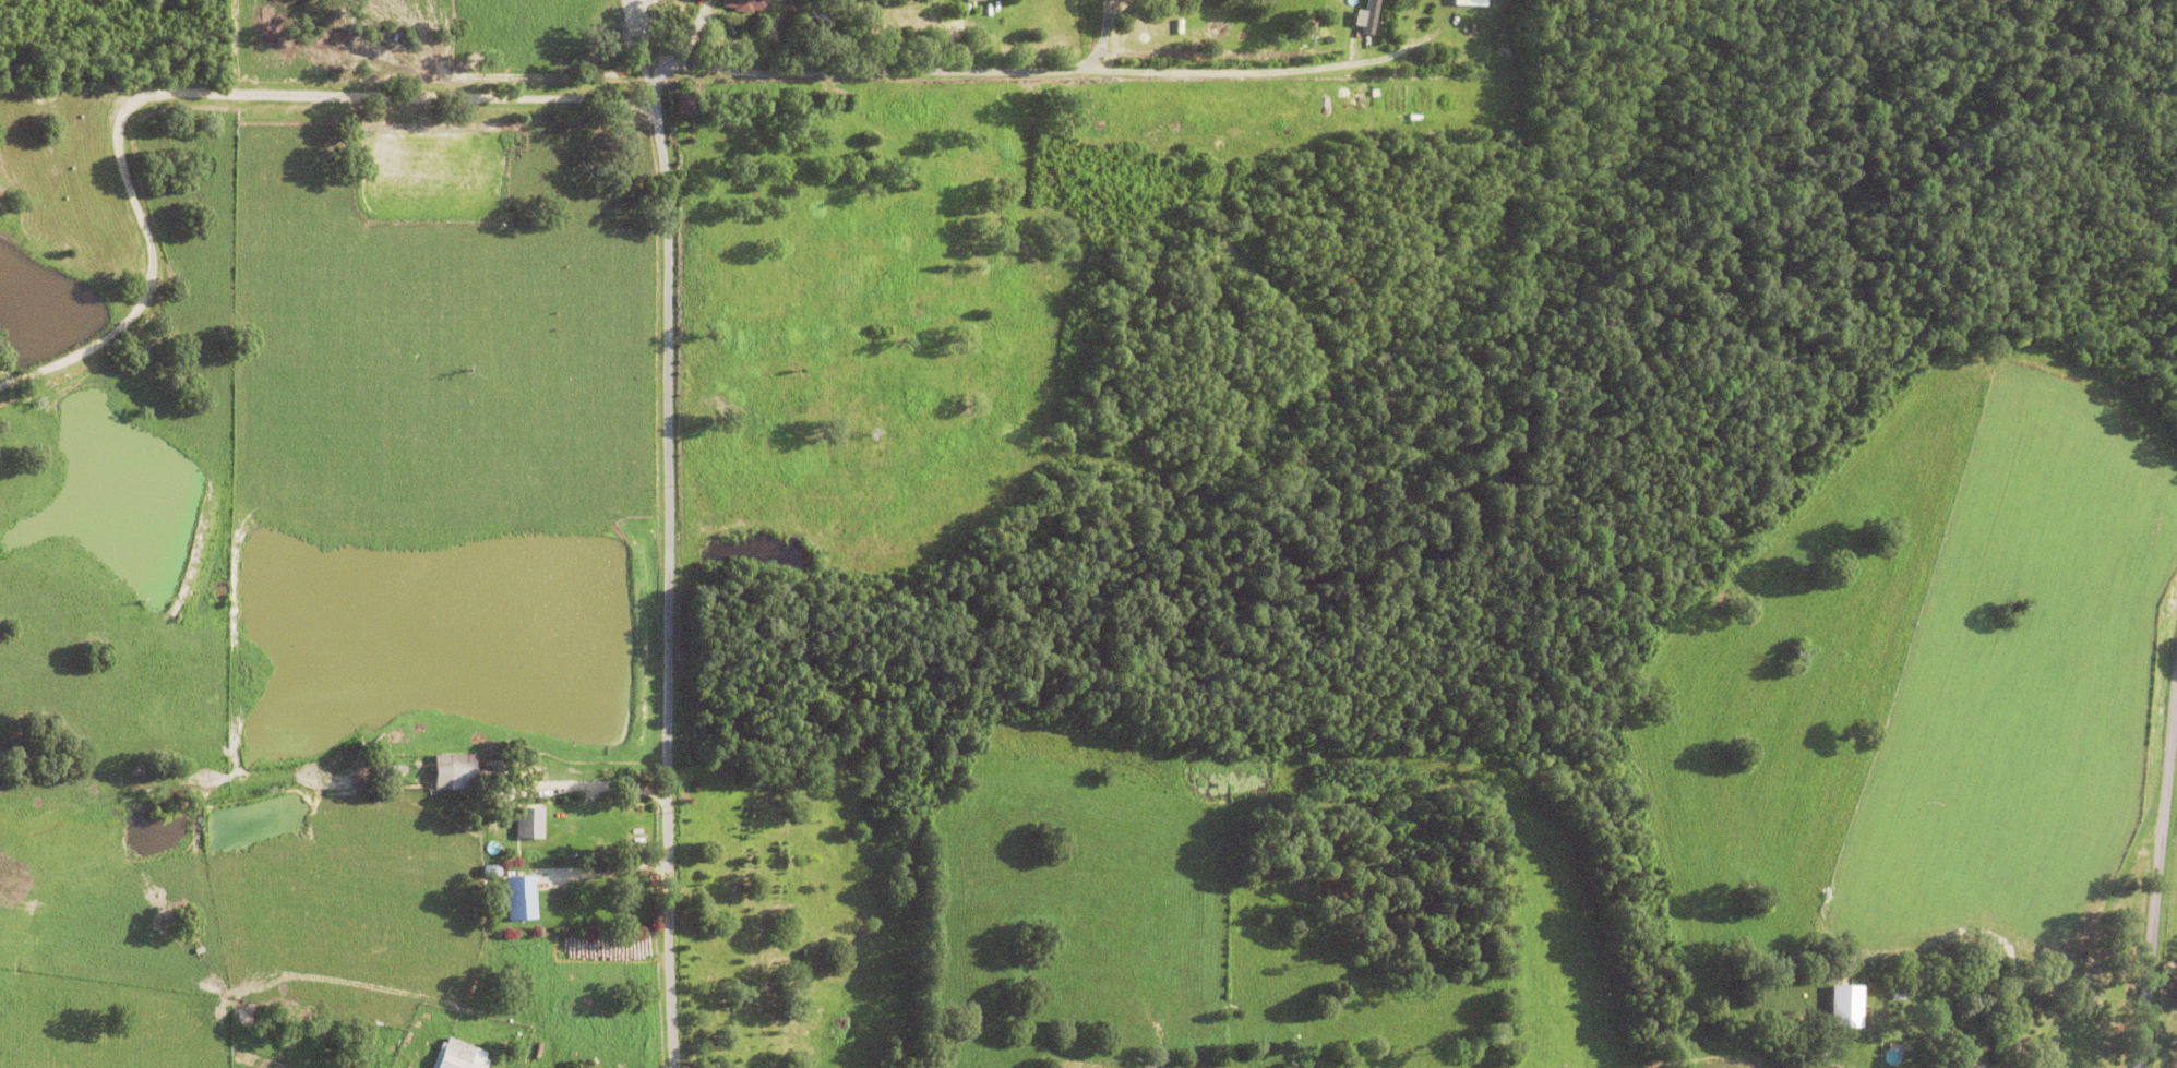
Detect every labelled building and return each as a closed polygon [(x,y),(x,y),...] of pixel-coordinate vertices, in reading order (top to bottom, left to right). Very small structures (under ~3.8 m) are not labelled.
[(721,3),(722,0),(766,0),(765,9),(750,8),(750,11),(732,9),(732,4),(721,3)] [(1380,0),(1367,0),(1364,32),(1377,33),(1380,0)] [(674,112),(674,91),(695,91),(695,112),(674,112)] [(474,752),(434,753),(435,788),(475,787),(474,752)] [(513,837),(513,807),(540,807),(540,838),(513,837)] [(480,865),(495,864),(497,876),(481,877),(480,865)] [(502,876),(530,874),(535,917),(505,920),(502,876)] [(1917,988),(1917,980),(1928,980),(1927,988),(1917,988)] [(1828,1027),(1829,985),(1861,986),(1859,1028),(1828,1027)] [(1890,989),(1904,989),(1904,999),(1890,999),(1890,989)] [(488,1060),(485,1067),(430,1067),(441,1041),(444,1043),(447,1036),(486,1052),(483,1058),(488,1060)]
